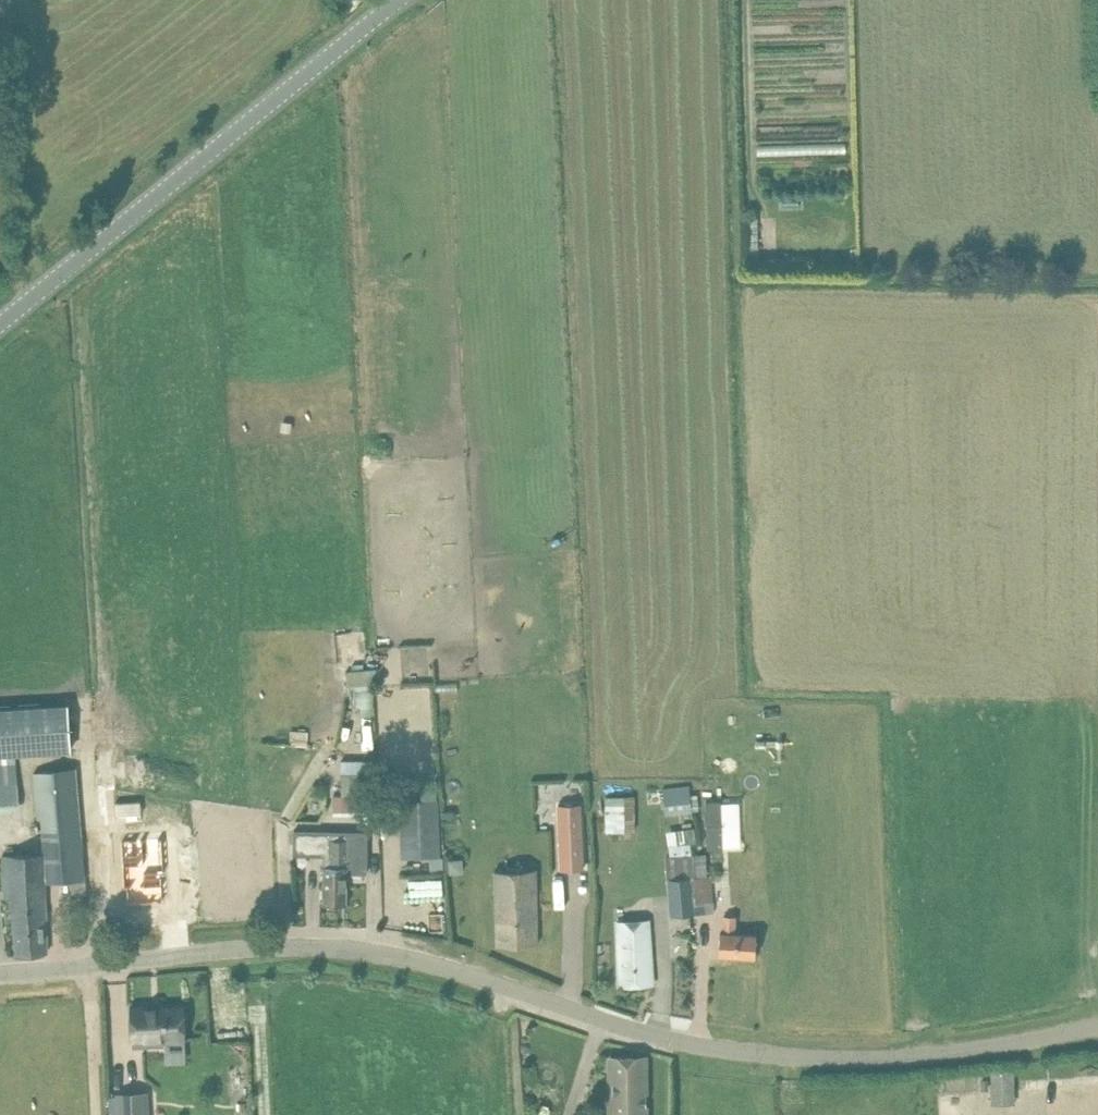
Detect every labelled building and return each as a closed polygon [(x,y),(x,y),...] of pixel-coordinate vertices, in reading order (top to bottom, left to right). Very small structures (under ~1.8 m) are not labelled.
[(352,688),(376,687),(375,668),(351,669),(352,688)] [(69,703),(0,708),(0,753),(72,748),(69,703)] [(0,761),(0,810),(21,808),(17,760),(0,761)] [(343,794),(335,794),(335,813),(379,813),(378,760),(343,760),(343,794)] [(77,767),(32,769),(36,831),(41,831),(43,851),(44,882),(84,880),(77,767)] [(691,785),(664,788),(667,815),(693,812),(691,785)] [(636,797),(606,797),(606,831),(636,831),(636,797)] [(439,800),(399,802),(401,856),(441,855),(439,800)] [(722,802),(706,802),(708,850),(724,849),(723,846),(740,845),(738,802),(722,803),(722,802)] [(557,804),(560,870),(584,869),(581,803),(557,804)] [(294,830),(294,855),(323,855),(323,903),(347,904),(347,873),(367,873),(367,830),(294,830)] [(233,843),(119,848),(121,917),(234,910),(233,843)] [(10,898),(16,954),(48,951),(44,882),(43,851),(1,854),(4,899),(10,898)] [(670,915),(696,914),(713,913),(711,874),(708,874),(707,853),(667,855),(670,915)] [(449,860),(450,872),(463,871),(462,859),(449,860)] [(494,869),(497,923),(497,945),(538,944),(537,922),(535,869),(494,869)] [(723,932),(720,932),(719,954),(755,956),(756,934),(734,933),(735,915),(724,915),(723,932)] [(649,918),(615,919),(618,985),(621,985),(653,983),(652,956),(649,918)] [(153,1004),(131,1005),(133,1043),(142,1043),(143,1046),(164,1044),(164,1039),(185,1037),(183,1006),(153,1008),(153,1004)] [(611,1079),(611,1114),(646,1114),(645,1078),(645,1056),(610,1057),(611,1079)] [(1019,1070),(996,1070),(995,1100),(1018,1101),(1019,1070)] [(145,1092),(118,1094),(119,1114),(147,1114),(145,1092)]
